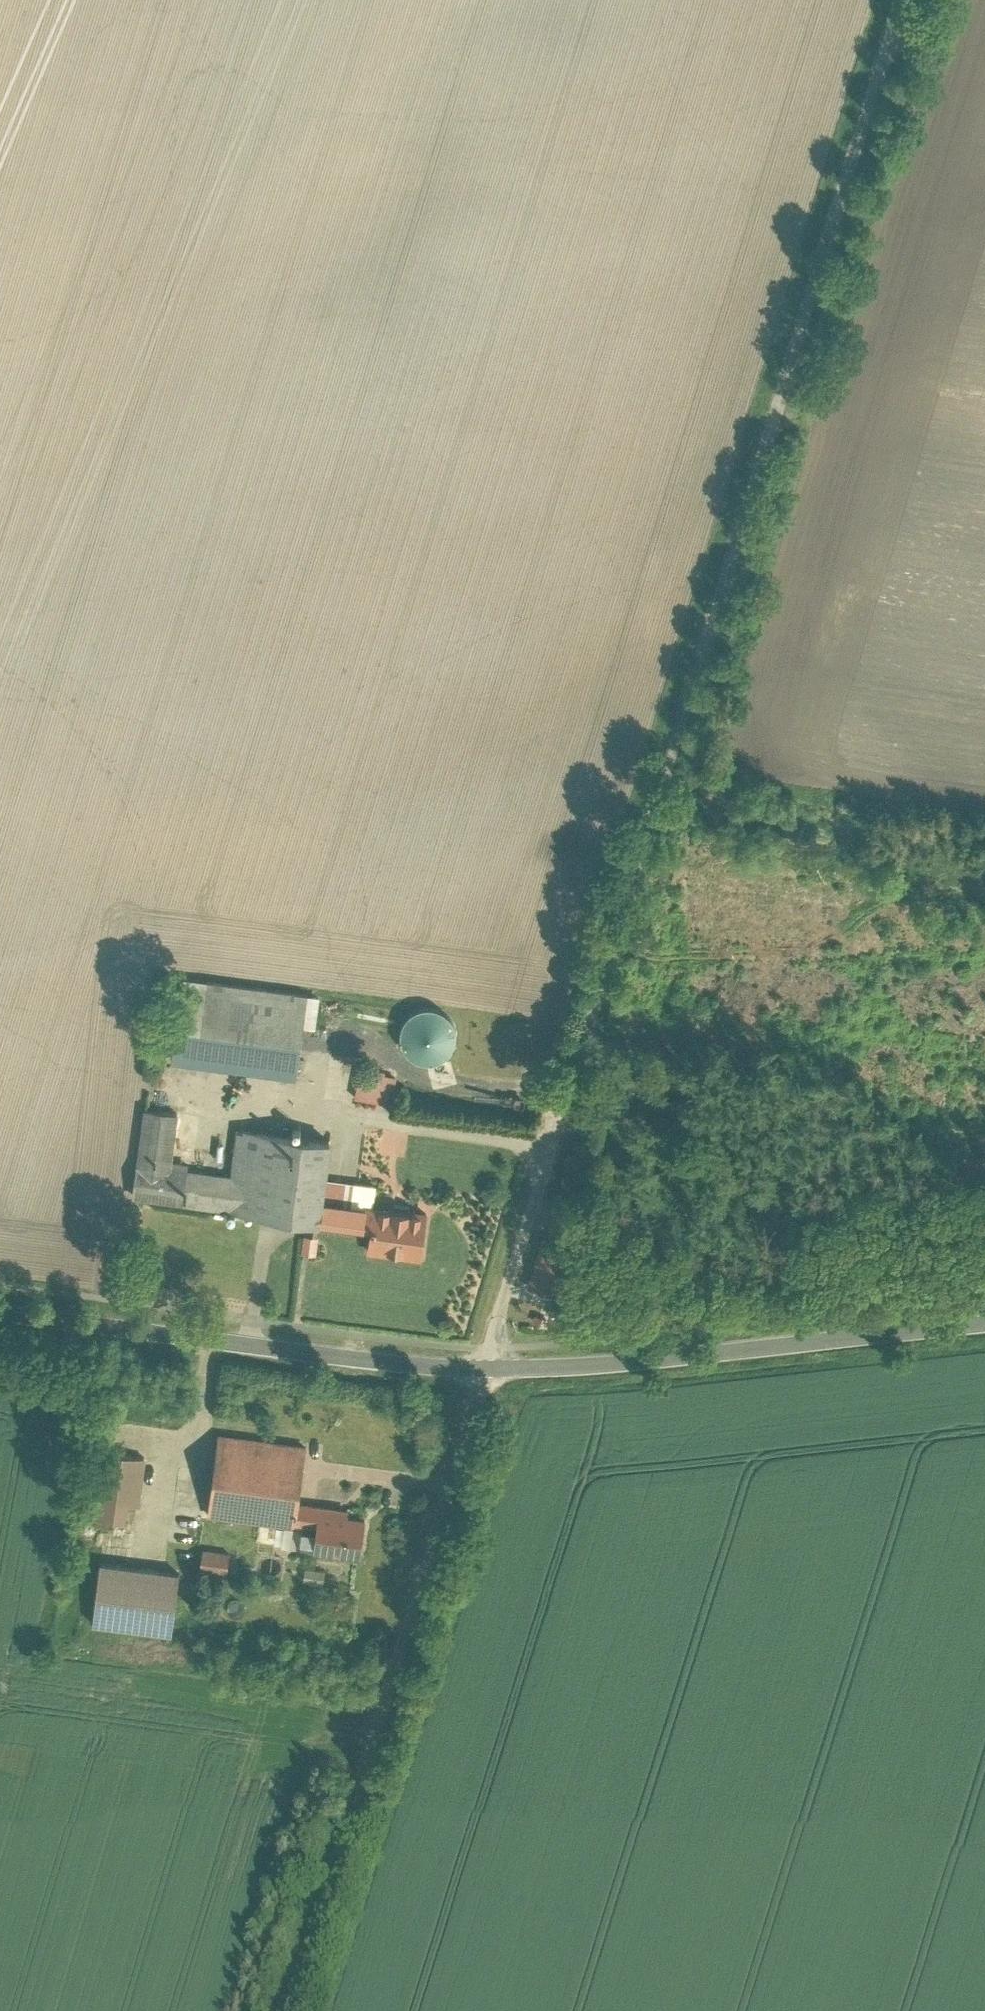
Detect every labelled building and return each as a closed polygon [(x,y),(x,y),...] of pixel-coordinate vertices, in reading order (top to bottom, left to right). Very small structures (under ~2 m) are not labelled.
[(186,972),(174,1055),(302,1074),(314,991),(186,972)] [(448,1055),(448,1008),(398,1008),(397,1054),(448,1055)] [(363,1060),(357,1099),(385,1103),(391,1064),(363,1060)] [(184,1109),(147,1104),(135,1193),(373,1226),(369,1250),(426,1257),(432,1208),(380,1201),(382,1180),(332,1173),(337,1136),(241,1123),(235,1171),(176,1163),(184,1109)] [(305,1249),(319,1252),(323,1234),(308,1231),(305,1249)] [(570,1243),(543,1235),(528,1287),(555,1294),(570,1243)] [(223,1430),(212,1512),(316,1525),(314,1544),(365,1550),(369,1514),(351,1512),(352,1503),(302,1497),(309,1440),(223,1430)] [(100,1447),(92,1516),(128,1520),(130,1499),(144,1501),(149,1452),(100,1447)] [(207,1543),(204,1568),(230,1573),(234,1547),(207,1543)] [(182,1568),(102,1558),(94,1621),(174,1631),(182,1568)]
